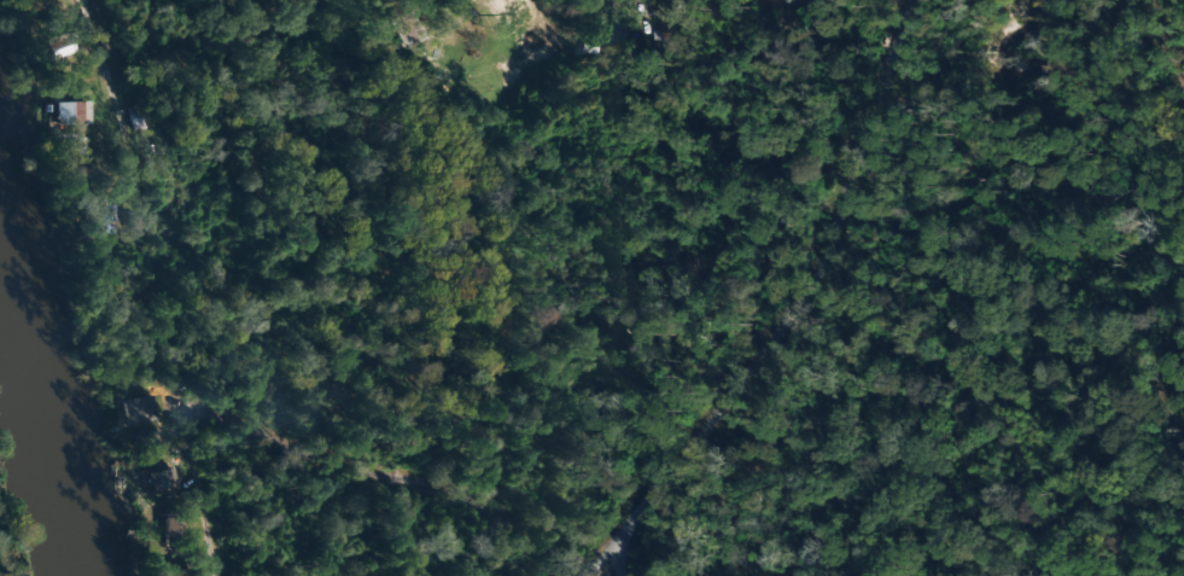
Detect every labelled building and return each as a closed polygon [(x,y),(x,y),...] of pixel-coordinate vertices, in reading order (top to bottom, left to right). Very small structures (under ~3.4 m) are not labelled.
[(423,41),(407,1),(388,9),(404,48),(423,41)] [(86,125),(86,102),(52,103),(52,125),(86,125)] [(128,426),(151,423),(149,397),(125,399),(128,426)] [(169,466),(137,473),(141,494),(174,488),(169,466)] [(158,575),(194,575),(192,567),(158,573),(158,575)]
